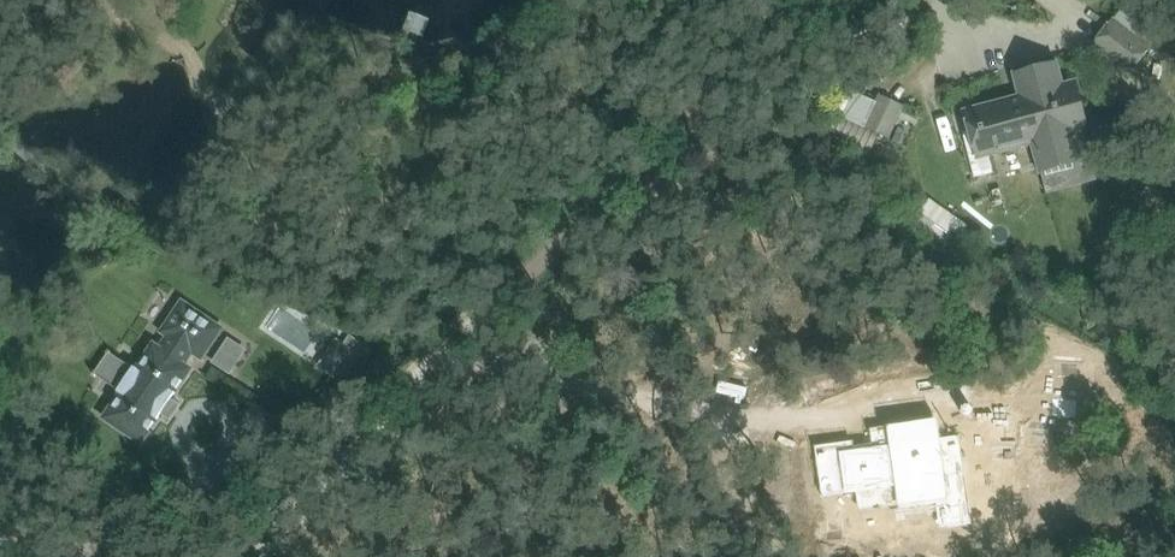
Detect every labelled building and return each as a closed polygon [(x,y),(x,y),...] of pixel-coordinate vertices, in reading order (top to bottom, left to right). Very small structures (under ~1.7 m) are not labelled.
[(1149,47),(1133,35),(1114,21),(1095,45),(1130,71),(1149,47)] [(1083,129),(1077,107),(1071,84),(1062,86),(1057,67),(1017,77),(1022,97),(975,109),(986,154),(1034,142),(1041,169),(1081,158),(1074,131),(1083,129)] [(880,94),(866,126),(892,138),(906,105),(880,94)] [(1125,123),(1106,126),(1108,140),(1127,138),(1125,123)] [(926,197),(913,220),(956,245),(970,223),(926,197)] [(122,394),(106,418),(142,441),(157,419),(158,419),(176,392),(175,392),(190,369),(183,365),(193,350),(202,356),(221,328),(183,303),(176,314),(175,314),(171,320),(172,320),(164,331),(170,335),(160,349),(155,346),(139,369),(135,366),(118,391),(122,394)] [(350,333),(344,342),(336,337),(318,365),(342,381),(361,352),(360,352),(365,343),(350,333)] [(1048,414),(1047,416),(1082,419),(1082,416),(1078,416),(1079,399),(1052,397),(1051,414),(1048,414)] [(814,444),(811,444),(817,497),(821,496),(820,493),(934,478),(940,527),(965,523),(965,526),(968,525),(956,435),(953,436),(954,439),(849,453),(848,443),(815,447),(814,444)]
